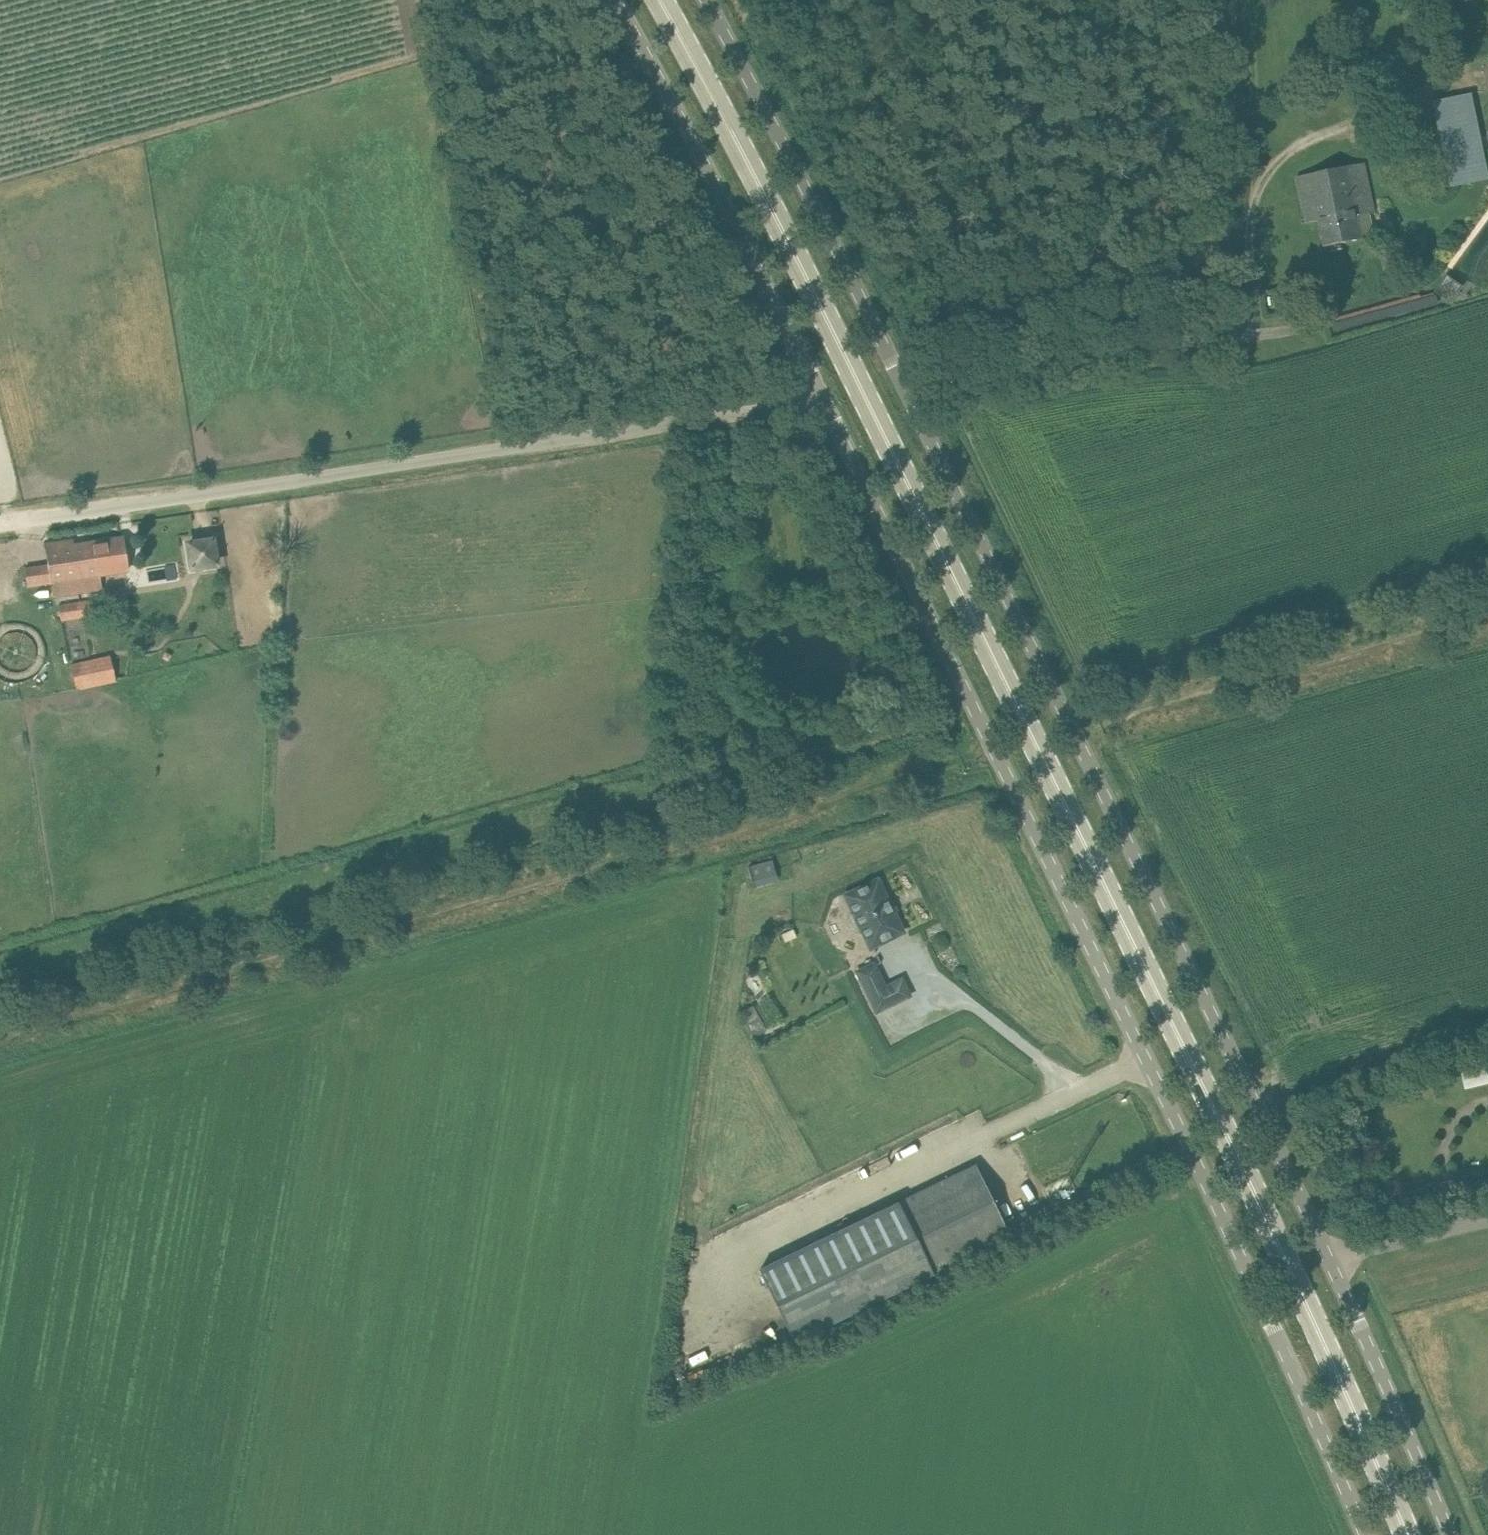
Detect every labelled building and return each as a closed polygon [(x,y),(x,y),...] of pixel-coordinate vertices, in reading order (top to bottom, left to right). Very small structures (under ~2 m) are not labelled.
[(1445,0),(1436,0),(1439,15),(1448,13),(1445,0)] [(1476,107),(1437,115),(1448,169),(1487,161),(1476,107)] [(1324,246),(1364,238),(1360,219),(1359,214),(1375,211),(1365,163),(1364,164),(1336,169),(1297,177),(1302,203),(1306,222),(1319,220),(1324,246)] [(1216,222),(1224,221),(1222,206),(1214,207),(1216,222)] [(1387,256),(1389,266),(1398,264),(1396,255),(1387,256)] [(1435,291),(1446,298),(1453,302),(1464,285),(1446,273),(1435,291)] [(1405,321),(1449,309),(1446,300),(1437,303),(1436,300),(1402,309),(1405,321)] [(790,481),(791,467),(775,466),(774,480),(790,481)] [(72,540),(45,544),(54,598),(103,590),(100,574),(127,569),(122,538),(73,545),(72,540)] [(212,540),(189,544),(192,568),(216,564),(212,540)] [(95,615),(92,599),(58,605),(61,621),(95,615)] [(78,685),(117,676),(112,653),(73,662),(78,685)] [(732,768),(733,756),(723,755),(722,767),(732,768)] [(752,888),(775,881),(769,860),(746,866),(752,888)] [(847,922),(851,930),(859,933),(863,931),(871,947),(902,932),(877,880),(846,895),(854,912),(850,914),(847,922)] [(902,979),(885,987),(874,964),(857,972),(876,1012),(910,996),(902,979)] [(760,1270),(795,1342),(1011,1237),(976,1165),(760,1270)]
